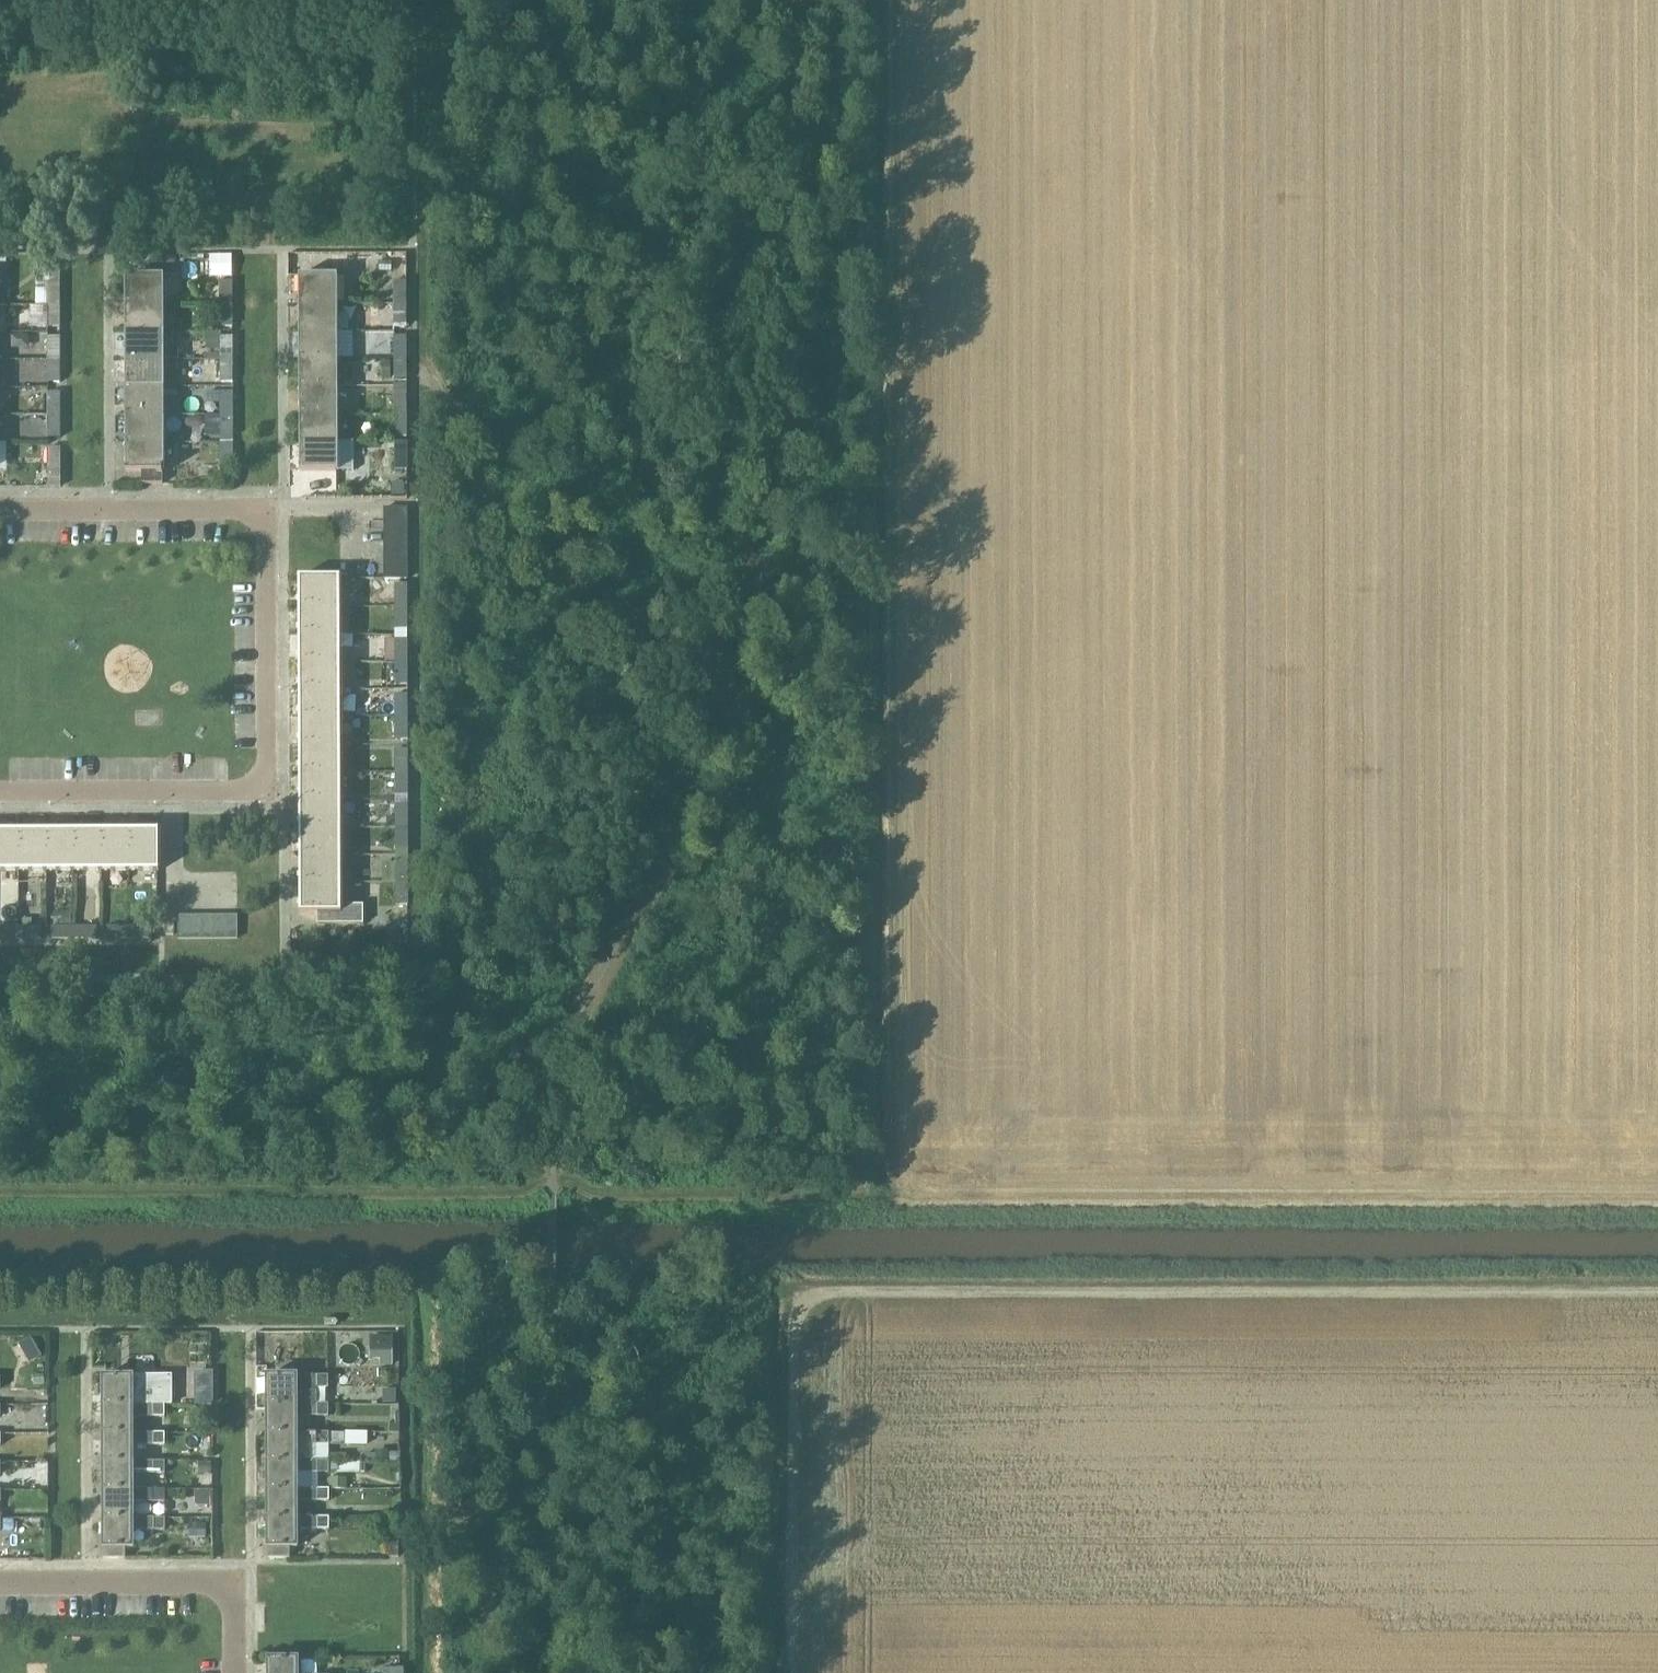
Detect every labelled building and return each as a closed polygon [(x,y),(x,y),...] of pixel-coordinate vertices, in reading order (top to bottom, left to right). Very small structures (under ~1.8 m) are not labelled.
[(125,304),(163,304),(163,276),(125,276),(125,304)] [(299,304),(337,304),(337,276),(298,276),(299,304)] [(394,304),(405,304),(405,281),(394,281),(394,304)] [(47,304),(59,304),(59,282),(47,282),(47,304)] [(220,304),(232,304),(232,282),(220,282),(220,304)] [(47,327),(59,326),(59,304),(47,304),(47,327)] [(125,332),(163,332),(163,304),(125,304),(125,332)] [(220,326),(232,326),(232,304),(220,304),(220,326)] [(299,331),(337,331),(337,304),(299,304),(299,331)] [(394,326),(406,326),(405,304),(394,304),(394,326)] [(299,359),(337,359),(337,331),(299,331),(299,359)] [(163,349),(163,332),(125,332),(125,359),(163,359),(178,359),(178,349),(163,349)] [(48,360),(60,360),(60,337),(47,337),(48,360)] [(220,359),(232,359),(232,337),(220,337),(220,359)] [(394,359),(406,359),(406,337),(394,337),(394,359)] [(163,387),(163,359),(125,359),(125,387),(163,387)] [(220,381),(232,381),(232,359),(220,359),(220,381)] [(299,387),(337,387),(337,359),(299,359),(299,387)] [(394,381),(406,381),(406,359),(394,359),(394,381)] [(48,382),(60,382),(60,360),(48,360),(48,382)] [(125,415),(163,414),(163,387),(125,387),(125,415)] [(299,414),(337,414),(337,387),(299,387),(299,414)] [(221,414),(233,414),(233,392),(220,392),(221,414)] [(394,414),(406,414),(406,392),(394,392),(394,414)] [(48,415),(60,415),(60,393),(48,393),(48,415)] [(125,442),(163,442),(163,414),(125,415),(125,442)] [(221,437),(233,436),(233,414),(221,414),(221,437)] [(337,442),(337,441),(337,414),(299,414),(299,442),(337,442)] [(394,436),(406,436),(406,414),(394,414),(394,436)] [(48,437),(60,437),(60,415),(48,415),(48,437)] [(299,470),(338,470),(353,470),(353,441),(337,441),(337,442),(299,442),(299,470)] [(406,441),(394,441),(394,469),(406,469),(406,447),(406,441)] [(162,483),(162,471),(164,471),(163,442),(125,442),(125,471),(142,471),(142,483),(162,483)] [(221,469),(233,469),(233,447),(220,448),(221,469)] [(48,448),(48,470),(48,486),(60,486),(60,448),(48,448)] [(384,519),(406,519),(406,508),(383,508),(384,519)] [(384,531),(406,531),(406,519),(384,519),(384,531)] [(384,543),(406,543),(406,531),(384,531),(384,543)] [(384,555),(406,555),(406,543),(384,543),(384,555)] [(384,567),(406,567),(406,555),(384,555),(384,567)] [(384,578),(407,578),(406,567),(384,567),(384,578)] [(338,606),(338,579),(338,578),(300,578),(300,606),(338,606)] [(395,606),(407,606),(407,584),(394,584),(395,606)] [(300,634),(338,634),(338,606),(300,606),(300,634)] [(395,628),(407,628),(407,606),(395,606),(395,628)] [(300,662),(339,661),(338,634),(300,634),(300,662)] [(395,661),(407,661),(407,639),(394,639),(395,661)] [(300,689),(339,689),(339,661),(300,662),(300,689)] [(395,684),(407,683),(407,661),(395,661),(395,684)] [(300,717),(339,717),(339,689),(300,689),(300,717)] [(395,717),(407,716),(407,694),(395,694),(395,717)] [(395,739),(407,739),(407,716),(395,717),(395,739)] [(300,744),(339,744),(339,717),(300,717),(300,744)] [(300,772),(339,772),(339,744),(300,744),(300,772)] [(395,772),(407,772),(407,750),(395,750),(395,772)] [(301,800),(339,799),(339,772),(300,772),(301,800)] [(395,794),(407,794),(407,772),(395,772),(395,794)] [(339,827),(339,817),(339,799),(301,800),(301,827),(339,827)] [(395,827),(408,827),(407,805),(395,805),(395,827)] [(301,855),(339,855),(339,827),(301,827),(301,855)] [(396,849),(408,849),(408,827),(395,827),(396,849)] [(74,870),(101,870),(101,831),(73,832),(74,870)] [(101,870),(129,870),(128,831),(101,831),(101,870)] [(129,870),(157,870),(157,831),(128,831),(129,870)] [(18,870),(18,832),(0,832),(0,870),(18,870)] [(18,870),(46,870),(46,832),(18,832),(18,870)] [(46,870),(74,870),(73,832),(46,832),(46,870)] [(301,882),(339,882),(339,855),(301,855),(301,882)] [(396,882),(408,882),(408,860),(396,860),(396,882)] [(362,886),(382,888),(384,864),(364,862),(362,886)] [(363,904),(339,904),(339,882),(301,882),(301,911),(317,911),(317,924),(363,924),(363,904)] [(396,904),(408,904),(408,882),(396,882),(396,904)] [(178,938),(189,938),(189,915),(177,915),(178,938)] [(189,938),(201,938),(201,915),(189,915),(189,938)] [(201,938),(213,938),(213,915),(201,915),(201,938)] [(213,938),(225,938),(225,915),(213,915),(213,938)] [(225,915),(225,938),(236,938),(236,915),(225,915)] [(19,938),(19,926),(0,927),(0,938),(19,938)] [(19,926),(19,938),(41,938),(46,938),(46,926),(41,926),(19,926)] [(51,926),(46,926),(46,938),(51,938),(73,938),(73,926),(51,926)] [(73,938),(96,938),(96,926),(73,926),(73,938)] [(107,938),(129,938),(129,926),(107,926),(107,938)] [(129,938),(151,938),(151,926),(129,926),(129,938)] [(102,1405),(132,1405),(163,1405),(172,1405),(171,1376),(102,1377),(102,1405)] [(266,1405),(296,1404),(296,1388),(327,1388),(327,1376),(266,1376),(266,1405)] [(39,1389),(7,1389),(7,1409),(38,1409),(39,1389)] [(267,1433),(296,1433),(296,1416),(327,1415),(327,1404),(296,1404),(266,1405),(267,1433)] [(102,1434),(132,1433),(132,1416),(163,1416),(163,1405),(132,1405),(102,1405),(102,1434)] [(309,1461),(309,1444),(328,1444),(328,1432),(296,1433),(267,1433),(267,1462),(309,1461)] [(102,1462),(132,1462),(132,1445),(163,1445),(163,1433),(132,1433),(102,1434),(102,1462)] [(102,1491),(132,1490),(132,1473),(163,1473),(163,1461),(132,1462),(102,1462),(102,1491)] [(267,1490),(296,1490),(296,1472),(328,1472),(328,1461),(309,1461),(267,1462),(267,1490)] [(267,1518),(296,1518),(296,1501),(328,1501),(328,1489),(296,1490),(267,1490),(267,1518)] [(103,1519),(132,1518),(132,1501),(163,1501),(163,1490),(132,1490),(102,1491),(103,1519)] [(169,1532),(202,1531),(201,1508),(168,1510),(169,1532)] [(103,1559),(124,1559),(124,1548),(132,1548),(132,1530),(164,1530),(163,1518),(132,1518),(103,1519),(103,1559)] [(289,1558),(289,1547),(297,1547),(297,1529),(328,1529),(328,1518),(296,1518),(267,1518),(267,1558),(289,1558)] [(297,1659),(268,1659),(268,1663),(268,1672),(297,1672),(297,1659)]
